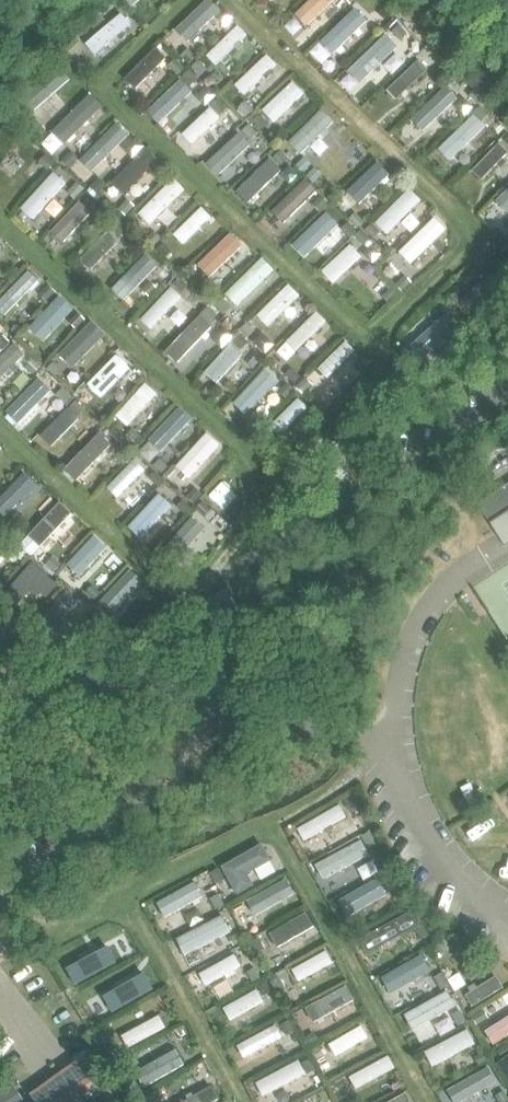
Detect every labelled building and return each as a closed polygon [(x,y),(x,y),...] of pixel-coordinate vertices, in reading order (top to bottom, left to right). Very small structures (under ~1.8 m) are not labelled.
[(507,511),(507,485),(478,504),(489,523),(507,511)] [(0,600),(0,607),(10,616),(34,589),(47,599),(59,586),(33,563),(0,600)] [(253,885),(247,874),(272,861),(263,845),(221,867),(236,895),(253,885)] [(38,1091),(31,1096),(35,1101),(113,1101),(116,1100),(86,1057),(38,1091)] [(497,1064),(507,1081),(507,1057),(497,1064)]
